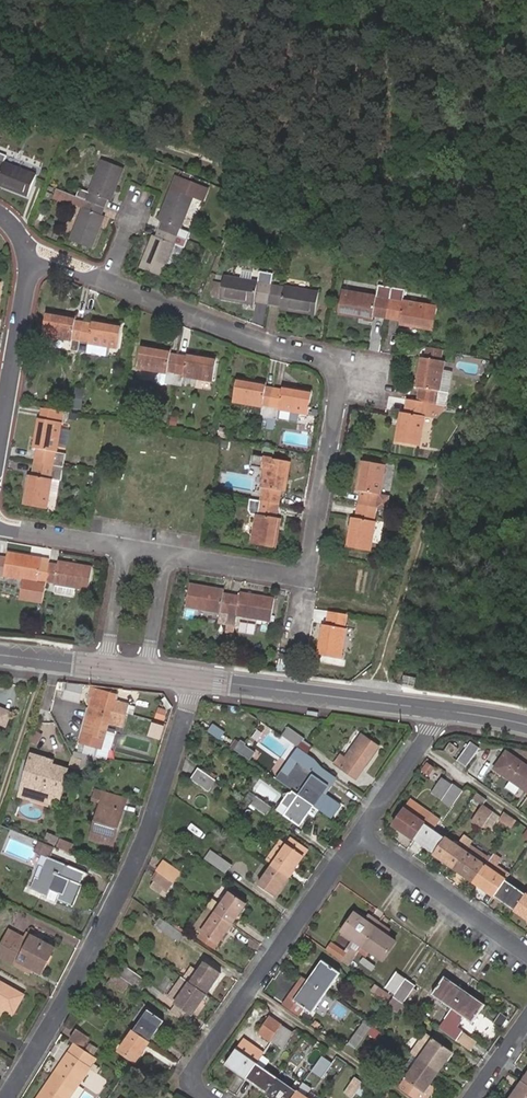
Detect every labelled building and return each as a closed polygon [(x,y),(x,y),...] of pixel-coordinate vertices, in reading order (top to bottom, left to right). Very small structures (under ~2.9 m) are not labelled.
[(0,154),(0,185),(28,196),(36,175),(4,163),(6,157),(0,154)] [(78,196),(104,207),(107,200),(110,201),(124,168),(102,160),(89,192),(81,189),(78,196)] [(159,229),(186,239),(189,232),(181,228),(194,197),(203,201),(208,189),(176,176),(158,219),(163,221),(159,229)] [(74,205),(78,196),(58,189),(55,197),(74,205)] [(100,215),(104,207),(78,196),(74,205),(83,209),(71,240),(91,248),(104,217),(100,215)] [(175,266),(186,239),(159,229),(156,237),(154,236),(141,268),(161,276),(167,263),(175,266)] [(268,303),(272,285),(273,274),(261,272),(259,282),(224,276),(224,281),(223,284),(216,283),(214,293),(221,294),(220,299),(254,304),(255,301),(268,303)] [(272,285),(268,303),(282,305),(281,309),(316,315),(319,293),(272,285)] [(387,318),(392,289),(378,286),(377,296),(343,290),(339,314),(372,319),(373,316),(387,318)] [(405,290),(392,289),(387,318),(400,321),(400,324),(433,329),(437,306),(403,301),(405,290)] [(481,304),(484,295),(471,291),(468,299),(481,304)] [(80,350),(85,322),(76,320),(76,318),(47,313),(43,335),(73,340),(71,350),(79,352),(80,350)] [(120,348),(123,326),(92,321),(92,323),(85,322),(80,350),(79,352),(87,353),(89,343),(120,348)] [(174,384),(179,354),(170,353),(171,351),(142,346),(138,369),(167,374),(165,383),(174,384)] [(426,349),(424,358),(441,361),(442,351),(426,349)] [(187,356),(179,354),(174,384),(182,386),(183,377),(212,382),(216,358),(187,353),(187,356)] [(418,401),(445,406),(451,371),(444,370),(446,362),(441,361),(424,358),(421,358),(416,387),(421,388),(418,401)] [(261,416),(269,417),(274,388),(266,387),(266,383),(237,379),(233,402),(243,404),(241,411),(261,415),(261,416)] [(274,388),(269,417),(276,418),(276,417),(296,420),(297,413),(308,415),(312,391),(283,386),(282,389),(274,388)] [(84,389),(75,388),(72,404),(81,406),(84,389)] [(418,401),(409,400),(406,413),(404,413),(400,442),(420,445),(425,416),(435,417),(435,416),(437,407),(444,409),(445,406),(418,401)] [(437,407),(435,416),(439,416),(444,411),(444,409),(437,407)] [(43,420),(62,423),(64,411),(45,408),(43,420)] [(164,410),(155,409),(153,421),(162,422),(164,410)] [(37,450),(35,462),(63,467),(65,454),(57,452),(62,423),(43,420),(40,420),(35,449),(37,450)] [(70,446),(72,428),(63,427),(61,445),(70,446)] [(263,455),(258,455),(255,484),(261,484),(263,455)] [(261,500),(279,503),(281,491),(285,492),(290,462),(267,458),(262,488),(263,488),(261,500)] [(63,467),(35,462),(33,477),(30,476),(26,504),(48,508),(51,494),(53,479),(60,480),(63,467)] [(361,491),(359,504),(376,507),(386,509),(388,496),(381,494),(386,466),(365,462),(360,491),(361,491)] [(58,495),(60,480),(53,479),(51,494),(58,495)] [(259,514),(261,500),(250,498),(248,510),(250,513),(257,514),(259,514)] [(276,518),(279,503),(261,500),(259,514),(257,514),(252,544),(275,547),(280,519),(276,518)] [(376,507),(359,504),(356,518),(355,517),(350,547),(371,550),(376,521),(374,521),(376,507)] [(49,564),(41,562),(41,559),(7,553),(6,558),(0,557),(0,574),(3,575),(24,579),(38,581),(36,591),(44,593),(46,583),(49,564)] [(57,565),(49,564),(46,583),(55,584),(74,587),(88,590),(92,568),(58,562),(57,565)] [(24,579),(22,589),(36,591),(38,581),(24,579)] [(74,587),(55,584),(54,593),(72,596),(74,587)] [(219,621),(227,623),(229,613),(232,595),(224,594),(224,591),(190,585),(186,606),(220,612),(219,621)] [(43,603),(44,593),(36,591),(22,589),(20,599),(43,603)] [(240,597),(232,595),(229,613),(237,615),(237,616),(271,622),(275,599),(241,593),(240,597)] [(346,614),(330,612),(327,625),(325,625),(320,654),(341,658),(346,629),(344,628),(346,614)] [(403,684),(415,686),(416,678),(404,675),(403,684)] [(78,701),(80,686),(65,685),(63,699),(78,701)] [(83,697),(92,699),(94,689),(86,687),(83,697)] [(101,749),(108,724),(120,728),(127,705),(114,701),(115,695),(94,689),(92,699),(82,733),(80,743),(101,749)] [(1,711),(0,714),(0,725),(5,727),(10,714),(1,711)] [(288,727),(282,736),(299,748),(303,742),(305,739),(288,727)] [(362,735),(346,757),(349,759),(342,769),(356,779),(379,747),(362,735)] [(252,758),(258,749),(240,738),(235,748),(252,758)] [(299,748),(308,754),(312,749),(303,742),(299,748)] [(466,766),(479,748),(470,742),(457,760),(466,766)] [(453,758),(459,749),(450,743),(444,752),(453,758)] [(307,768),(314,758),(308,754),(299,748),(292,757),(307,768)] [(20,786),(51,796),(59,799),(68,770),(49,764),(48,766),(44,765),(47,757),(31,752),(20,786)] [(507,752),(495,769),(526,792),(526,766),(507,752)] [(94,765),(103,763),(102,760),(74,753),(72,758),(73,758),(79,770),(93,766),(93,765),(94,765)] [(349,759),(346,757),(341,754),(334,763),(342,769),(349,759)] [(73,758),(72,758),(69,768),(78,771),(79,770),(73,758)] [(269,765),(260,759),(255,765),(264,771),(269,765)] [(432,769),(425,764),(420,771),(426,777),(432,769)] [(216,780),(198,768),(191,779),(209,791),(216,780)] [(307,771),(293,791),(299,795),(314,775),(307,771)] [(314,775),(299,795),(312,804),(315,806),(320,810),(331,817),(339,804),(324,793),(329,786),(314,775)] [(432,792),(442,800),(452,785),(442,778),(432,792)] [(216,780),(209,791),(216,796),(223,786),(216,780)] [(462,791),(453,785),(452,785),(442,800),(451,806),(462,791)] [(49,801),(51,796),(20,786),(18,791),(49,801)] [(315,806),(312,804),(299,795),(293,791),(292,792),(286,793),(284,796),(286,798),(277,810),(301,826),(309,814),(315,817),(320,810),(315,806)] [(483,804),(487,799),(476,792),(473,797),(483,804)] [(250,793),(245,800),(251,805),(257,797),(250,793)] [(115,831),(118,832),(127,800),(104,794),(90,840),(111,846),(115,831)] [(251,805),(265,815),(271,807),(257,797),(251,805)] [(425,824),(431,815),(411,800),(405,810),(393,826),(406,834),(408,831),(416,837),(425,824)] [(482,828),(493,813),(483,806),(472,821),(482,828)] [(499,820),(500,817),(493,812),(493,813),(482,828),(489,833),(499,820)] [(517,820),(504,812),(500,817),(499,820),(511,829),(517,820)] [(434,854),(445,838),(432,829),(438,820),(431,815),(425,824),(416,837),(423,842),(421,845),(434,854)] [(406,834),(414,840),(416,837),(408,831),(406,834)] [(459,845),(446,836),(445,838),(434,854),(446,863),(448,860),(456,866),(466,850),(459,845)] [(466,850),(470,844),(473,841),(465,836),(459,845),(466,850)] [(414,840),(421,845),(423,842),(416,837),(414,840)] [(295,868),(304,856),(309,849),(293,838),(287,847),(278,841),(265,859),(274,865),(286,874),(293,866),(295,868)] [(56,848),(69,854),(72,846),(59,840),(56,848)] [(461,873),(474,882),(492,856),(479,847),(477,849),(470,844),(466,850),(456,866),(463,870),(461,873)] [(231,865),(211,850),(205,858),(226,873),(231,865)] [(501,859),(496,856),(493,854),(492,856),(474,882),(486,890),(488,888),(496,894),(505,881),(509,875),(496,865),(501,859)] [(79,883),(84,873),(49,858),(40,879),(37,878),(32,889),(46,895),(49,889),(61,894),(58,900),(71,906),(81,884),(79,883)] [(164,861),(157,871),(159,872),(173,882),(179,872),(164,861)] [(275,896),(284,884),(281,882),(286,874),(274,865),(259,885),(275,896)] [(286,874),(289,876),(295,868),(293,866),(286,874)] [(165,893),(173,882),(159,872),(154,880),(148,888),(157,894),(160,890),(165,893)] [(284,884),(289,876),(286,874),(281,882),(284,884)] [(503,902),(514,910),(525,895),(505,881),(496,894),(505,900),(503,902)] [(486,890),(495,896),(496,894),(488,888),(486,890)] [(235,914),(238,916),(247,903),(231,892),(221,906),(214,901),(209,907),(217,913),(230,922),(235,914)] [(525,895),(514,910),(526,919),(526,918),(526,892),(525,895)] [(495,896),(503,902),(505,900),(496,894),(495,896)] [(202,933),(217,913),(209,907),(194,927),(202,933)] [(364,920),(366,916),(357,910),(355,913),(364,920)] [(215,948),(227,931),(224,930),(230,922),(217,913),(202,933),(199,937),(215,948)] [(362,945),(372,932),(375,927),(378,922),(368,914),(366,916),(364,920),(355,913),(342,931),(342,933),(353,941),(348,947),(352,950),(343,962),(348,966),(350,964),(356,955),(357,952),(362,945)] [(230,922),(232,924),(238,916),(235,914),(230,922)] [(227,931),(232,924),(230,922),(224,930),(227,931)] [(390,930),(378,922),(375,927),(372,932),(362,945),(357,952),(364,958),(369,950),(383,960),(396,942),(386,935),(390,930)] [(32,969),(42,974),(55,949),(32,936),(29,941),(10,931),(0,949),(0,957),(16,966),(18,961),(32,969)] [(318,970),(325,962),(322,960),(316,969),(318,970)] [(30,973),(32,969),(18,961),(16,966),(30,973)] [(199,971),(191,983),(204,992),(210,984),(213,986),(222,974),(206,962),(199,971)] [(316,969),(307,980),(326,993),(340,973),(325,962),(318,970),(316,969)] [(122,963),(115,974),(129,983),(140,991),(147,982),(122,963)] [(192,966),(183,978),(191,983),(199,971),(192,966)] [(395,995),(406,979),(397,972),(385,989),(395,995)] [(129,983),(115,974),(109,983),(122,992),(129,983)] [(326,993),(307,980),(301,976),(287,996),(295,1002),(312,1013),(326,993)] [(452,1009),(465,990),(445,977),(432,995),(452,1009)] [(191,983),(183,978),(170,998),(178,1004),(191,1013),(193,1014),(202,1002),(199,1000),(204,992),(191,983)] [(415,985),(406,979),(395,995),(404,1001),(414,988),(415,985)] [(13,1013),(23,995),(0,982),(0,1006),(13,1013)] [(204,992),(207,994),(213,986),(210,984),(204,992)] [(386,1002),(391,995),(375,984),(371,991),(386,1002)] [(419,991),(414,988),(404,1001),(409,1005),(419,991)] [(485,1004),(465,990),(452,1009),(438,1028),(457,1041),(462,1033),(464,1031),(457,1026),(461,1021),(457,1018),(460,1013),(464,1016),(473,1022),(485,1004)] [(202,1002),(207,994),(204,992),(199,1000),(202,1002)] [(185,1022),(191,1013),(178,1004),(172,1013),(185,1022)] [(148,1010),(134,1031),(147,1040),(153,1032),(155,1034),(164,1021),(148,1010)] [(501,1028),(508,1018),(502,1014),(495,1024),(501,1028)] [(259,1032),(271,1041),(272,1040),(282,1026),(270,1017),(259,1032)] [(368,1034),(371,1029),(363,1023),(349,1042),(358,1048),(368,1034)] [(134,1031),(127,1026),(121,1034),(128,1039),(119,1052),(135,1063),(144,1049),(142,1047),(147,1040),(134,1031)] [(282,1026),(272,1040),(284,1048),(293,1034),(282,1026)] [(383,1033),(373,1026),(371,1029),(368,1034),(377,1041),(383,1033)] [(70,1040),(83,1049),(90,1039),(77,1029),(70,1040)] [(462,1033),(457,1041),(470,1051),(476,1042),(462,1033)] [(420,1059),(438,1072),(447,1060),(444,1058),(450,1050),(435,1039),(420,1059)] [(75,1045),(69,1053),(86,1065),(90,1069),(97,1060),(75,1045)] [(247,1076),(257,1062),(237,1048),(225,1065),(238,1074),(240,1071),(247,1076)] [(453,1052),(450,1050),(444,1058),(447,1060),(453,1052)] [(50,1082),(39,1097),(70,1097),(80,1083),(76,1080),(86,1065),(69,1053),(63,1062),(66,1064),(52,1084),(50,1082)] [(323,1077),(333,1062),(323,1055),(313,1069),(313,1070),(323,1077)] [(400,1088),(415,1097),(428,1097),(430,1095),(424,1091),(430,1084),(438,1072),(420,1059),(414,1055),(405,1067),(411,1071),(406,1079),(400,1088)] [(63,1062),(50,1082),(52,1084),(66,1064),(63,1062)] [(277,1076),(257,1062),(247,1076),(255,1082),(253,1084),(266,1093),(277,1076)] [(76,1080),(80,1083),(90,1069),(86,1065),(76,1080)] [(400,1075),(406,1079),(411,1071),(405,1067),(400,1075)] [(277,1076),(266,1093),(273,1097),(293,1097),(298,1091),(277,1076)] [(355,1094),(363,1083),(355,1078),(345,1091),(353,1097),(355,1094)] [(523,1082),(517,1090),(520,1091),(526,1083),(523,1082)] [(304,1083),(298,1091),(293,1097),(308,1097),(306,1096),(310,1090),(311,1088),(304,1083)] [(368,1086),(363,1083),(355,1094),(360,1097),(368,1086)] [(512,1097),(526,1097),(526,1084),(526,1083),(520,1091),(517,1090),(512,1097)] [(424,1091),(430,1095),(435,1088),(430,1084),(424,1091)]
